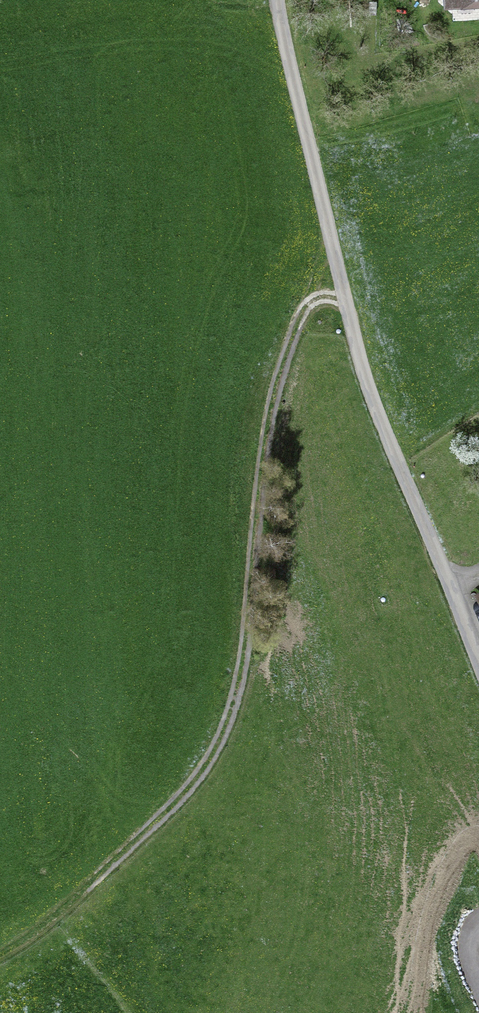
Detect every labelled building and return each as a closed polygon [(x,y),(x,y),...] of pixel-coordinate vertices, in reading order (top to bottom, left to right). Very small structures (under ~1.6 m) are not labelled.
[(465,571),(478,597),(478,563),(465,571)]
